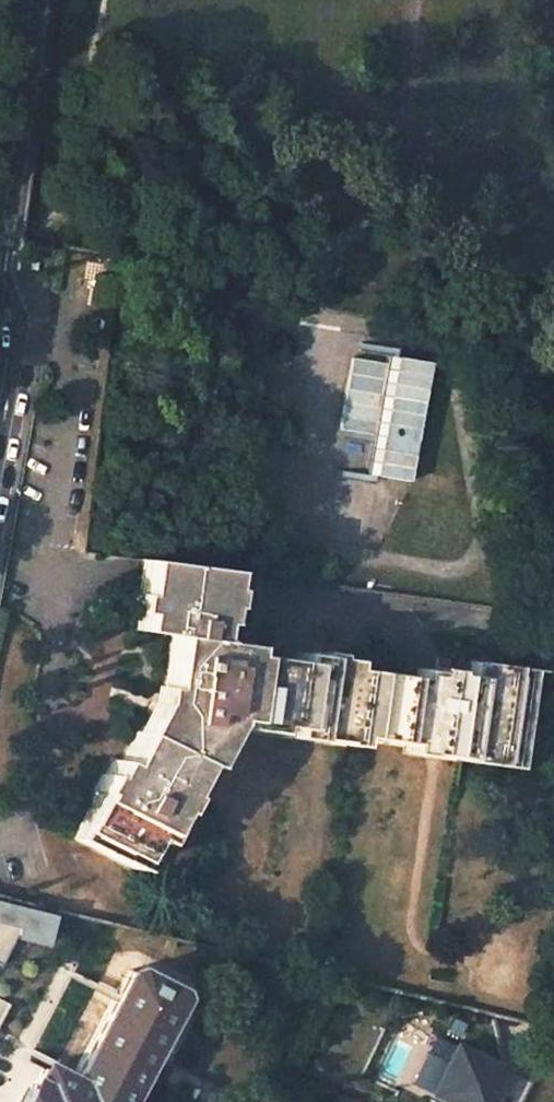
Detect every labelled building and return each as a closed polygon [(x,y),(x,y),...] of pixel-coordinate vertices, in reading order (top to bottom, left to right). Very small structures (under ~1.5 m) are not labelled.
[(224,570),(141,559),(139,576),(137,595),(138,595),(134,629),(169,634),(160,703),(144,735),(136,731),(120,762),(112,758),(105,774),(102,773),(93,790),(96,791),(72,838),(133,868),(155,822),(164,825),(196,762),(203,765),(225,723),(226,718),(303,728),(302,735),(337,740),(339,733),(425,745),(424,752),(439,754),(459,757),(460,749),(495,754),(496,751),(513,753),(524,667),(472,660),(470,675),(418,667),(416,677),(347,667),(349,658),(295,650),(294,660),(241,652),(243,643),(210,639),(212,622),(218,622),(222,589),(224,570)] [(18,926),(15,937),(44,945),(51,916),(0,903),(0,922),(18,926)] [(175,993),(129,970),(71,1083),(42,1068),(34,1085),(31,1084),(22,1101),(119,1101),(175,993)] [(431,1094),(448,1101),(487,1101),(503,1069),(455,1045),(431,1094)]
